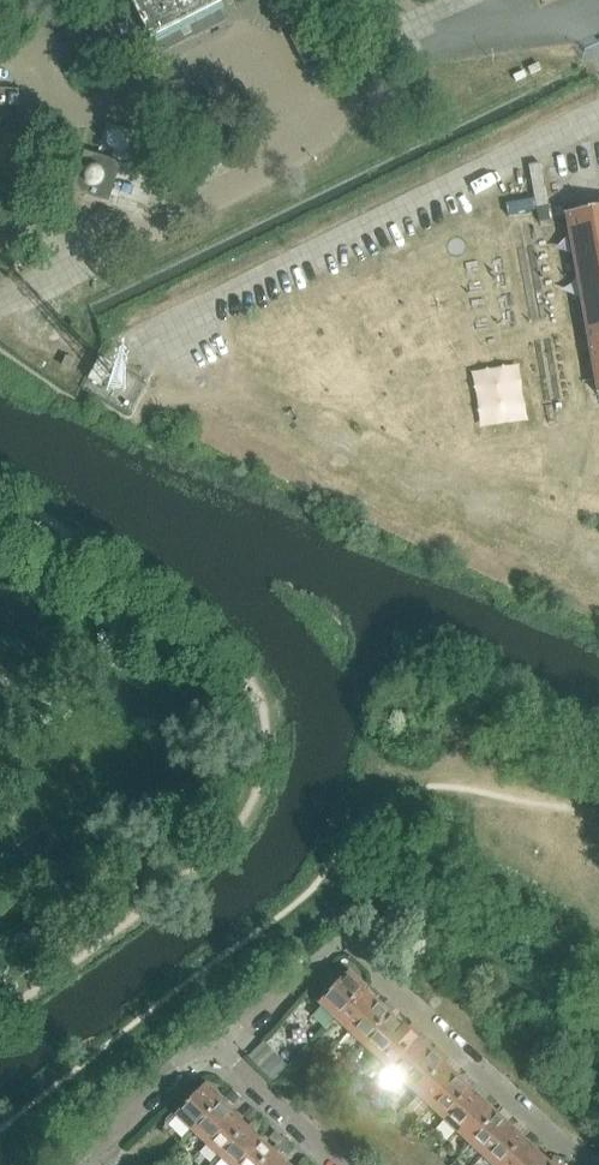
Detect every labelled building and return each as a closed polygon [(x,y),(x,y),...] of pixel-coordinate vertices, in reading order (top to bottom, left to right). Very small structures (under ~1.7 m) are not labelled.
[(66,27),(67,29),(75,45),(87,70),(130,49),(124,37),(128,35),(132,34),(143,28),(150,42),(157,56),(206,32),(207,34),(211,33),(209,30),(228,21),(220,6),(217,0),(128,0),(117,5),(110,9),(108,4),(67,26),(66,27)] [(84,152),(71,194),(101,203),(108,205),(109,203),(111,194),(115,181),(119,167),(120,167),(121,164),(84,152)] [(550,220),(539,163),(528,165),(530,173),(525,174),(534,221),(538,220),(539,223),(550,220)] [(564,214),(597,394),(598,394),(598,207),(564,214)] [(75,359),(66,355),(62,365),(71,369),(75,359)] [(112,363),(98,357),(88,379),(101,385),(112,363)] [(318,1005),(336,1021),(363,992),(366,989),(348,973),(318,1005)] [(336,1021),(349,1033),(376,1003),(363,992),(336,1021)] [(349,1033),(362,1045),(389,1016),(376,1003),(349,1033)] [(362,1045),(375,1058),(403,1028),(389,1016),(362,1045)] [(416,1041),(403,1028),(375,1058),(389,1070),(416,1041)] [(429,1053),(416,1041),(389,1070),(402,1083),(429,1053)] [(402,1083),(415,1095),(443,1066),(429,1053),(402,1083)] [(415,1095),(429,1108),(456,1078),(443,1066),(415,1095)] [(442,1120),(469,1091),(456,1078),(429,1108),(442,1120)] [(193,1134),(220,1104),(223,1102),(205,1085),(175,1117),(193,1134)] [(455,1133),(483,1103),(469,1091),(442,1120),(455,1133)] [(469,1145),(496,1116),(483,1103),(455,1133),(469,1145)] [(205,1146),(233,1116),(220,1104),(193,1134),(205,1146)] [(205,1146),(219,1158),(246,1129),(233,1116),(205,1146)] [(482,1158),(509,1128),(496,1116),(469,1145),(482,1158)] [(509,1128),(482,1158),(490,1164),(500,1164),(523,1141),(509,1128)] [(260,1141),(246,1129),(219,1158),(226,1164),(237,1164),(260,1141)] [(237,1164),(262,1164),(273,1154),(260,1141),(237,1164)] [(523,1141),(500,1164),(525,1164),(536,1153),(523,1141)] [(536,1153),(525,1164),(549,1164),(536,1153)] [(273,1154),(262,1164),(285,1164),(273,1154)]
